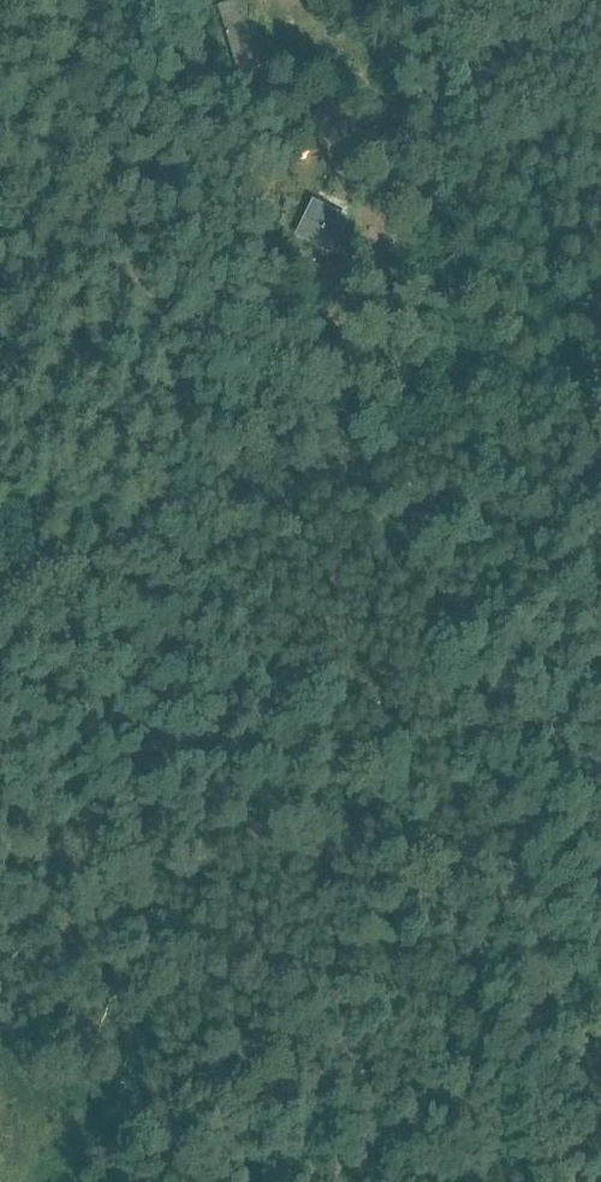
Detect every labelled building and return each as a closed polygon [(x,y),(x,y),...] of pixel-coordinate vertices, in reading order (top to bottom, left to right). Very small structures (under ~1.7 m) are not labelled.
[(312,205),(300,226),(335,244),(346,223),(312,205)]
